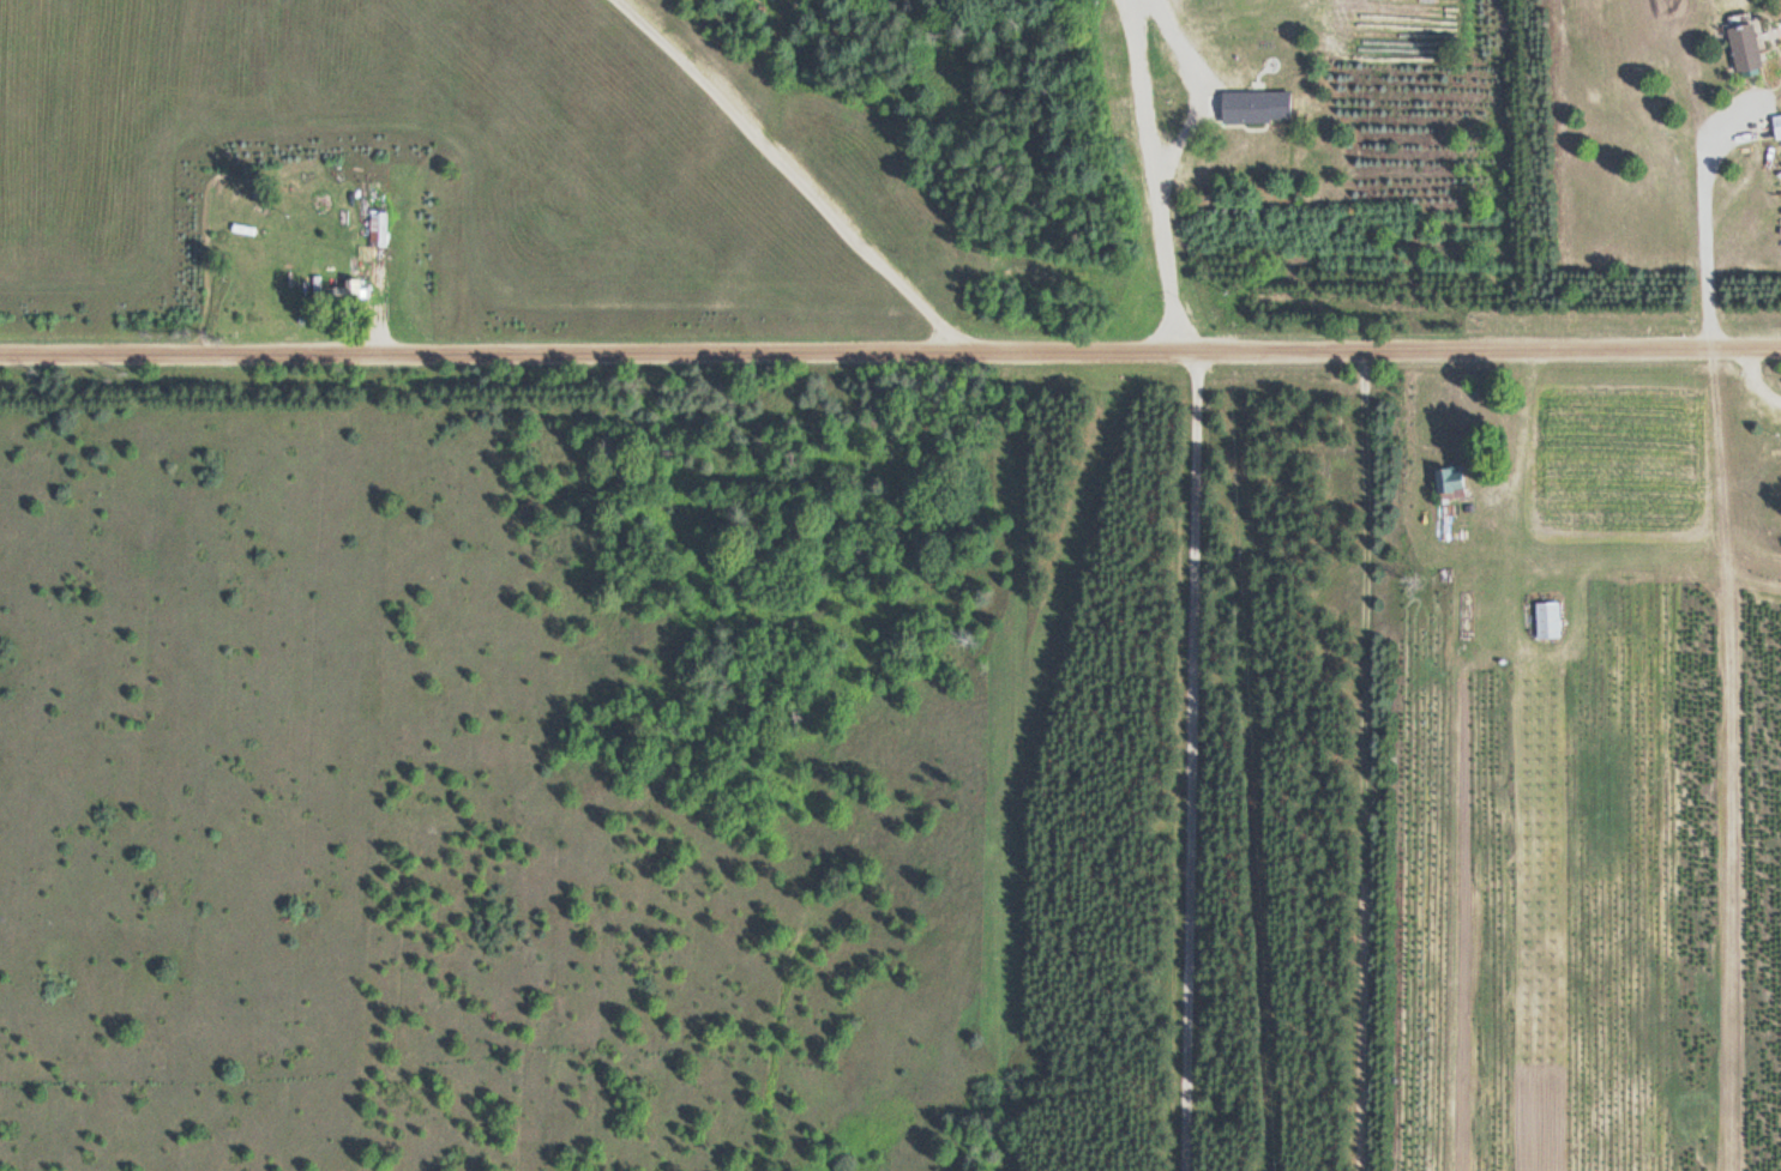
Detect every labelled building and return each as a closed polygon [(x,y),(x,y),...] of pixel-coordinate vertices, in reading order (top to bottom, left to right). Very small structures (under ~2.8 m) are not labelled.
[(1761,64),(1751,21),(1723,27),(1733,70),(1761,64)] [(1288,91),(1217,91),(1217,121),(1288,121),(1288,91)] [(1770,138),(1780,137),(1780,112),(1768,113),(1770,138)] [(383,212),(369,212),(369,246),(383,246),(383,212)] [(357,304),(357,279),(339,279),(339,304),(357,304)] [(1428,472),(1439,503),(1464,494),(1454,463),(1428,472)] [(1556,637),(1556,601),(1532,601),(1532,637),(1556,637)]
